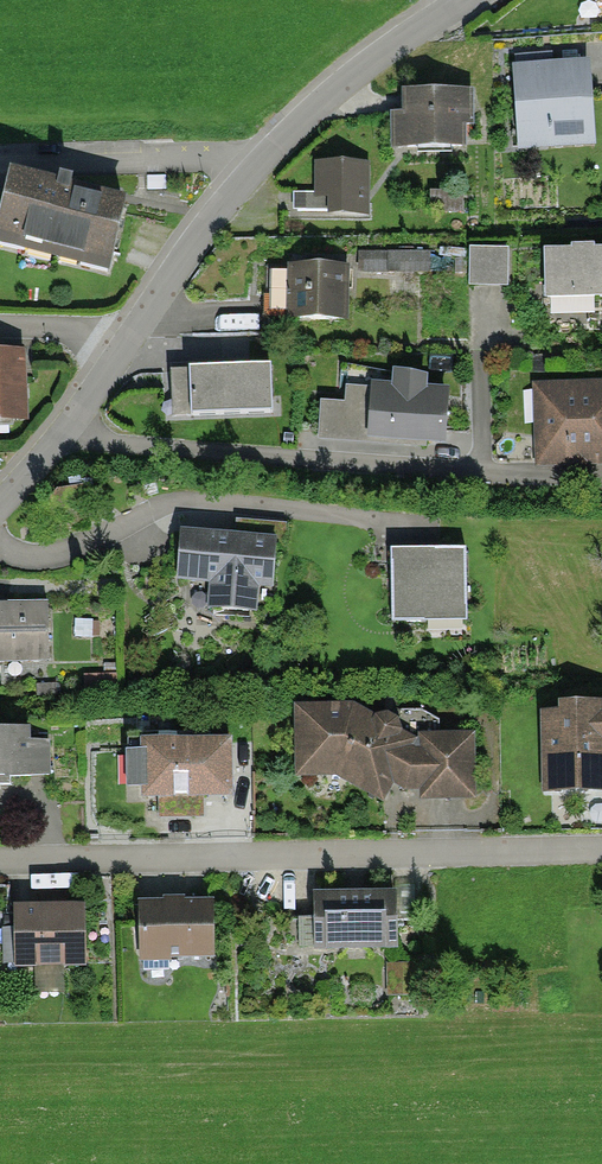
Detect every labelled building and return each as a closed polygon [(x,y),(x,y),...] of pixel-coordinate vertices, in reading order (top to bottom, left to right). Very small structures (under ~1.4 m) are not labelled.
[(587,67),(516,72),(520,132),(547,130),(548,144),(592,141),(587,67)] [(469,93),(407,94),(408,147),(461,146),(461,124),(469,124),(469,93)] [(370,165),(313,165),(313,195),(294,195),(294,213),(330,213),(330,219),(370,219),(370,165)] [(165,175),(147,175),(148,190),(166,189),(165,175)] [(12,178),(0,225),(0,245),(23,251),(26,236),(83,251),(80,264),(108,271),(124,206),(69,192),(71,183),(60,180),(57,190),(12,178)] [(460,194),(433,194),(433,209),(460,209),(460,194)] [(508,246),(470,246),(469,283),(507,284),(508,246)] [(592,253),(591,249),(574,249),(574,254),(547,254),(547,297),(601,296),(601,253),(592,253)] [(430,255),(361,255),(361,270),(430,270),(430,255)] [(344,319),(345,269),(321,268),(322,260),(310,260),(310,268),(268,266),(266,317),(344,319)] [(21,356),(0,357),(0,418),(23,417),(21,356)] [(269,367),(170,371),(172,415),(271,411),(269,367)] [(322,402),(320,432),(442,442),(446,395),(423,392),(424,381),(397,375),(396,390),(374,389),(373,417),(356,416),(356,405),(322,402)] [(538,387),(540,462),(601,460),(601,385),(538,387)] [(85,524),(81,487),(58,491),(35,518),(43,539),(85,524)] [(272,545),(184,538),(181,575),(205,577),(215,588),(214,606),(250,609),(252,580),(269,581),(272,545)] [(438,561),(391,562),(392,622),(425,621),(425,609),(467,608),(465,549),(438,549),(438,561)] [(0,606),(0,660),(50,659),(48,605),(0,606)] [(546,718),(548,788),(601,786),(601,707),(579,708),(579,717),(546,718)] [(352,711),(300,712),(301,771),(336,770),(380,795),(391,776),(407,747),(409,743),(396,736),(398,732),(395,723),(387,718),(377,721),(375,724),(352,711)] [(0,729),(0,777),(49,776),(48,740),(29,741),(28,729),(0,729)] [(470,739),(423,740),(423,749),(424,786),(424,796),(471,795),(470,739)] [(144,743),(144,754),(128,754),(128,786),(145,786),(145,796),(159,796),(159,817),(190,817),(190,794),(229,794),(229,743),(144,743)] [(413,750),(407,747),(391,776),(406,786),(424,786),(423,749),(413,750)] [(395,898),(315,899),(315,922),(327,922),(327,946),(385,945),(384,921),(395,921),(395,898)] [(209,905),(142,905),(142,970),(168,970),(168,954),(209,954),(209,905)] [(83,963),(83,909),(17,910),(17,964),(83,963)]
